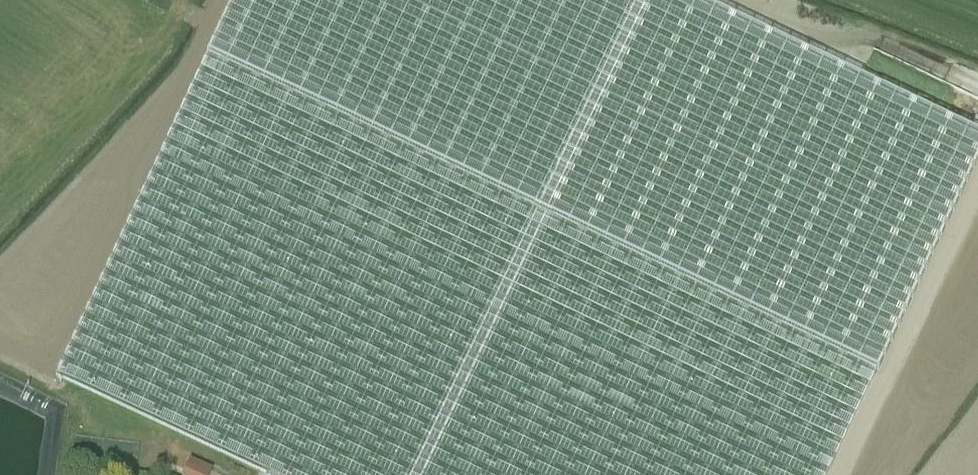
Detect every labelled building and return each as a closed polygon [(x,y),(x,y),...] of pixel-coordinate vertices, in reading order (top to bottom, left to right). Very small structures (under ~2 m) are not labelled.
[(977,169),(977,127),(707,0),(229,0),(52,380),(217,464),(242,474),(825,474),(977,169)]
